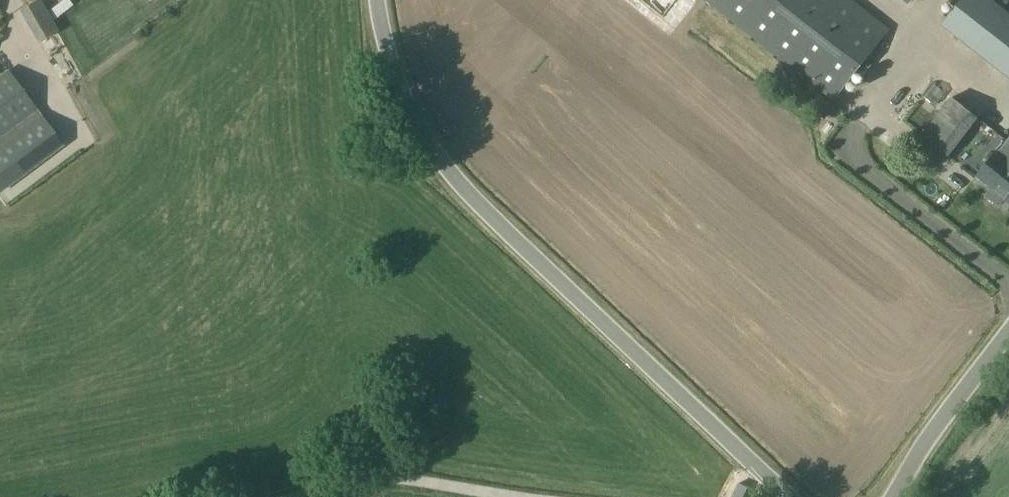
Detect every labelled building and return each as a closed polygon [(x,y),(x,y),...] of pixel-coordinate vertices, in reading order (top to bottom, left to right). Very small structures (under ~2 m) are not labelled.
[(58,32),(40,0),(37,0),(18,10),(38,44),(58,32)] [(833,102),(890,30),(852,0),(702,0),(833,102)] [(990,0),(962,0),(943,25),(1008,76),(1008,14),(990,0)] [(60,144),(9,75),(0,82),(0,188),(60,144)] [(818,93),(807,107),(819,115),(829,102),(818,93)] [(921,136),(949,156),(978,118),(952,97),(921,136)] [(998,153),(996,151),(976,177),(1008,203),(1008,139),(998,153)]
